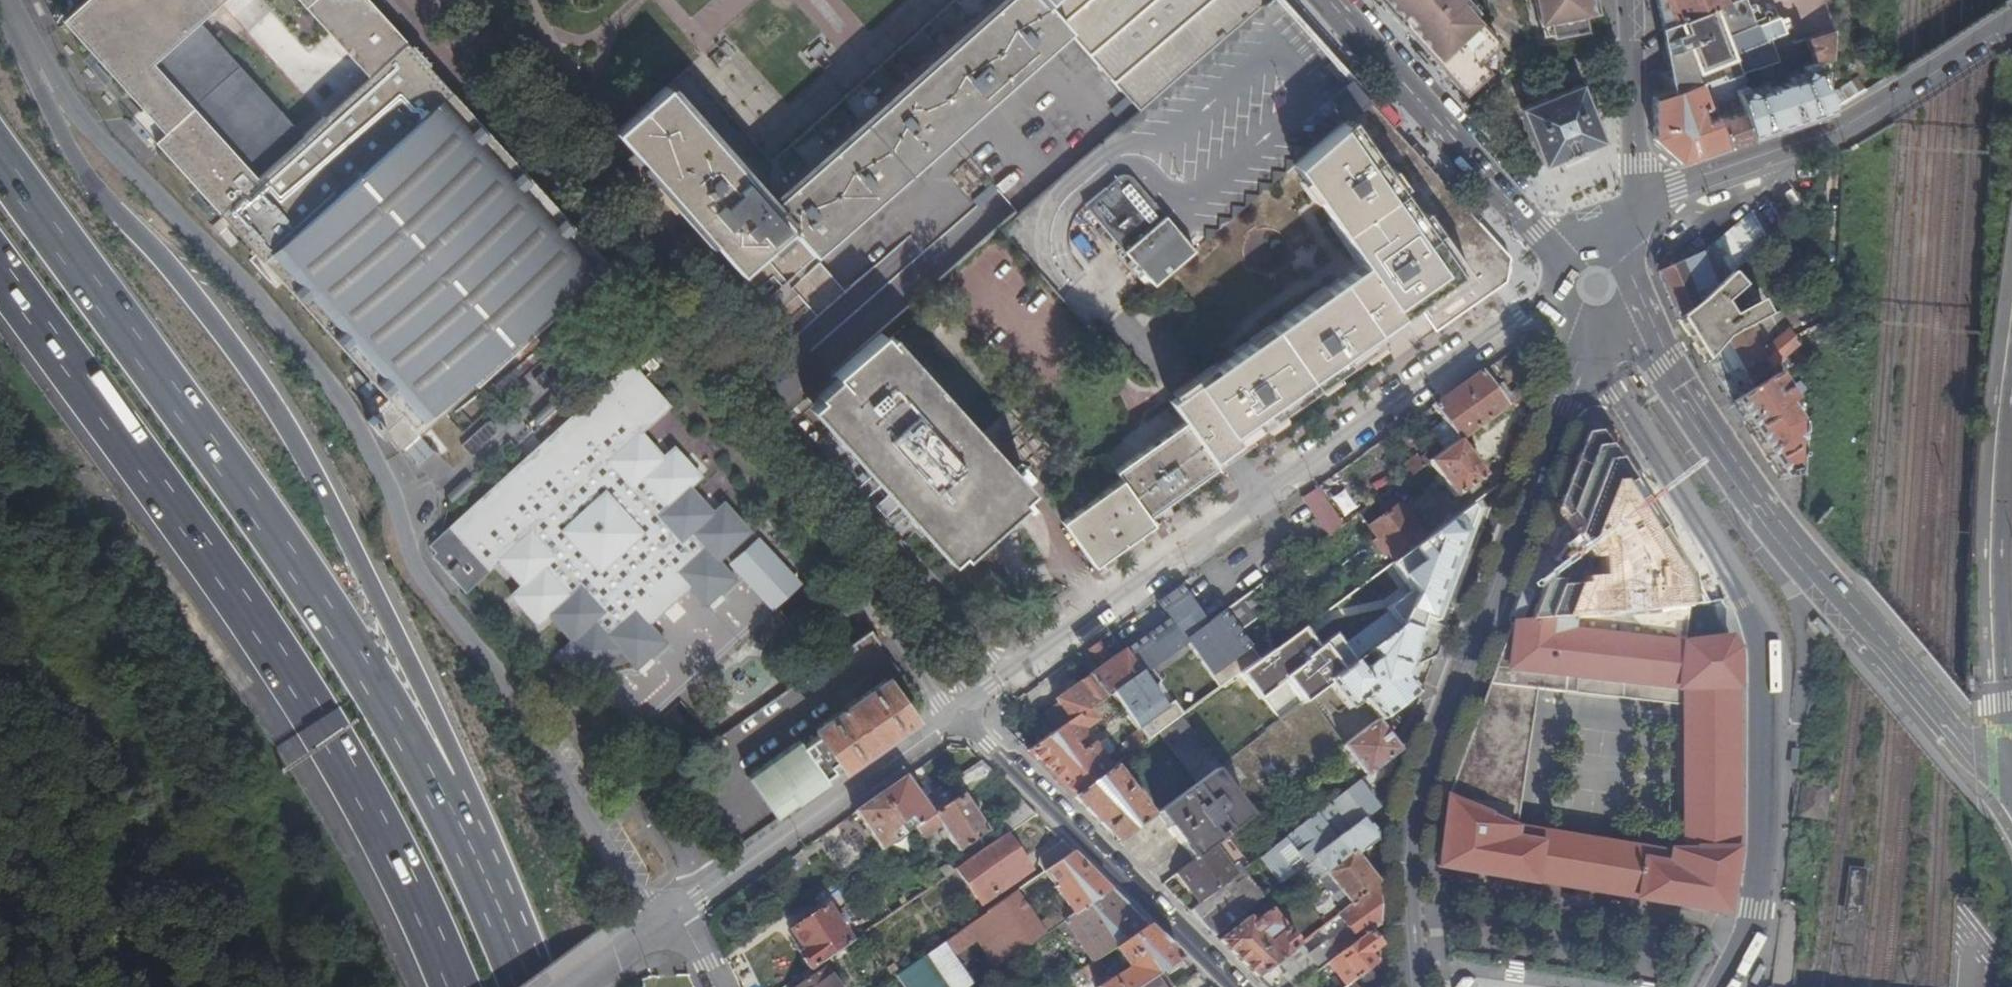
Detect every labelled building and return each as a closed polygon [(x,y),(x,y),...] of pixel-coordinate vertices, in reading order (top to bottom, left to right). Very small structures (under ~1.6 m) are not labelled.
[(217,213),(300,138),(197,24),(223,0),(88,0),(61,24),(92,60),(140,114),(137,117),(130,123),(217,213)] [(367,78),(405,43),(367,0),(297,0),(367,78)] [(771,162),(689,70),(667,89),(767,205),(1002,0),(957,0),(771,162)] [(767,205),(809,252),(1066,29),(1136,110),(1264,0),(1002,0),(767,205)] [(802,10),(813,0),(793,0),(802,10)] [(1278,0),(1264,0),(1136,110),(1102,140),(1058,177),(1108,235),(1151,284),(1190,251),(1293,164),(1368,100),(1278,0)] [(1470,101),(1522,55),(1599,39),(1591,0),(1378,0),(1470,101)] [(1661,26),(1726,1),(1726,0),(1655,0),(1661,26)] [(1674,92),(1700,83),(1708,80),(1720,76),(1721,80),(1744,72),(1774,61),(1766,40),(1765,40),(1760,41),(1754,26),(1758,24),(1760,24),(1752,6),(1746,8),(1742,0),(1729,0),(1726,1),(1661,26),(1674,92)] [(1760,41),(1765,40),(1758,24),(1754,26),(1760,41)] [(1680,163),(1831,110),(1816,64),(1832,58),(1833,28),(1802,39),(1806,50),(1808,50),(1812,61),(1801,65),(1798,72),(1785,77),(1787,81),(1770,86),(1768,82),(1763,83),(1764,84),(1752,89),(1746,85),(1746,78),(1744,72),(1721,80),(1720,76),(1708,80),(1716,105),(1725,102),(1724,116),(1721,117),(1712,120),(1710,116),(1704,118),(1702,113),(1710,110),(1700,83),(1674,92),(1652,100),(1653,139),(1680,163)] [(407,45),(405,43),(367,78),(300,138),(217,213),(389,406),(402,420),(420,439),(420,440),(608,269),(406,46),(407,45)] [(688,68),(666,88),(667,89),(689,70),(688,68)] [(1581,84),(1520,108),(1541,160),(1543,165),(1603,140),(1590,108),(1581,84)] [(666,88),(614,132),(615,133),(667,89),(666,88)] [(667,89),(615,133),(796,338),(845,293),(809,252),(767,205),(667,89)] [(1411,148),(1368,100),(1293,164),(1361,260),(1166,397),(1182,419),(1210,456),(1380,337),(1375,329),(1415,302),(1435,331),(1495,288),(1507,280),(1507,256),(1458,202),(1411,148)] [(1017,225),(1011,218),(998,229),(1004,236),(1017,225)] [(1716,289),(1721,285),(1705,249),(1700,253),(1716,289)] [(1659,271),(1679,320),(1700,304),(1716,289),(1700,253),(1659,271)] [(1723,293),(1729,300),(1742,288),(1731,275),(1721,285),(1716,289),(1700,304),(1679,320),(1690,339),(1699,333),(1702,335),(1714,326),(1714,321),(1705,308),(1723,293)] [(1815,321),(1817,291),(1768,317),(1777,337),(1763,347),(1753,326),(1726,340),(1705,361),(1731,402),(1754,388),(1752,386),(1771,369),(1796,347),(1789,335),(1815,321)] [(1690,339),(1705,361),(1726,340),(1753,326),(1768,317),(1760,303),(1731,317),(1723,306),(1729,300),(1723,293),(1705,308),(1714,321),(1714,326),(1702,335),(1699,333),(1690,339)] [(1777,337),(1768,317),(1753,326),(1763,347),(1777,337)] [(879,330),(830,374),(836,381),(810,403),(950,557),(1025,493),(879,330)] [(433,539),(431,540),(466,585),(496,559),(519,584),(508,594),(535,623),(546,614),(569,640),(558,650),(585,678),(617,649),(634,667),(662,641),(646,622),(686,585),(703,603),(732,576),(716,558),(748,529),(721,500),(711,509),(688,483),(698,474),(672,445),(662,454),(638,428),(667,403),(628,361),(433,539)] [(1754,388),(1775,375),(1771,369),(1752,386),(1754,388)] [(1505,407),(1480,371),(1432,405),(1443,421),(1459,440),(1505,407)] [(1731,402),(1781,480),(1795,476),(1799,425),(1797,425),(1794,422),(1796,420),(1796,416),(1794,412),(1790,415),(1788,411),(1792,408),(1794,406),(1791,401),(1803,393),(1797,383),(1785,391),(1775,375),(1754,388),(1731,402)] [(402,420),(389,406),(373,421),(386,435),(388,434),(402,420)] [(998,444),(1013,428),(999,415),(985,431),(998,444)] [(1210,456),(1182,419),(1111,467),(1117,475),(1144,512),(1213,465),(1208,457),(1210,456)] [(372,420),(365,426),(379,441),(386,435),(373,421),(372,420)] [(402,420),(388,434),(404,453),(413,445),(420,439),(402,420)] [(487,421),(461,444),(471,455),(496,432),(487,421)] [(1459,440),(1443,421),(1430,431),(1444,451),(1459,440)] [(1552,499),(1576,509),(1607,439),(1583,428),(1552,499)] [(1484,474),(1459,440),(1444,451),(1429,462),(1454,496),(1484,474)] [(1404,464),(1411,475),(1428,463),(1423,456),(1419,459),(1416,456),(1404,464)] [(1089,560),(1149,520),(1144,512),(1117,475),(1058,515),(1089,560)] [(446,495),(451,501),(472,482),(467,476),(446,495)] [(1392,560),(1422,538),(1398,505),(1387,513),(1378,499),(1358,513),(1377,538),(1373,542),(1382,554),(1386,551),(1392,560)] [(1448,575),(1422,538),(1392,560),(1391,561),(1407,584),(1418,598),(1448,575)] [(466,585),(431,540),(427,544),(433,552),(430,554),(462,589),(466,585)] [(1395,593),(1407,584),(1391,561),(1378,570),(1395,593)] [(1281,592),(1270,577),(1260,584),(1264,604),(1281,592)] [(1262,603),(1253,589),(1206,622),(1216,637),(1262,603)] [(1173,606),(1192,632),(1206,622),(1187,595),(1173,606)] [(1445,628),(1452,608),(1431,600),(1413,616),(1421,619),(1445,628)] [(1679,606),(1620,613),(1602,614),(1585,616),(1567,617),(1512,621),(1446,795),(1437,867),(1719,913),(1726,914),(1731,876),(1735,848),(1735,650),(1728,639),(1698,641),(1692,605),(1679,606)] [(1434,657),(1445,628),(1421,619),(1418,628),(1416,634),(1397,628),(1369,650),(1376,659),(1376,661),(1363,671),(1366,675),(1362,679),(1351,663),(1327,681),(1328,683),(1347,708),(1361,697),(1378,719),(1414,691),(1403,677),(1406,669),(1434,657)] [(1416,634),(1418,628),(1403,623),(1397,628),(1416,634)] [(1088,675),(1103,696),(1110,692),(1138,671),(1123,650),(1109,660),(1098,645),(1087,653),(1098,668),(1088,675)] [(1272,663),(1265,654),(1253,664),(1259,672),(1272,663)] [(1056,732),(1086,709),(1103,696),(1088,675),(1054,700),(1057,704),(1043,715),(1056,732)] [(843,769),(915,718),(885,677),(856,697),(855,696),(844,704),(845,705),(813,728),(817,733),(801,744),(798,740),(746,777),(775,818),(819,786),(812,777),(821,771),(824,776),(833,768),(830,764),(836,760),(843,769)] [(1200,702),(1209,713),(1216,708),(1207,696),(1200,702)] [(1191,860),(1209,847),(1224,835),(1271,799),(1342,745),(1343,744),(1309,697),(1224,761),(1218,766),(1195,783),(1155,813),(1191,860)] [(1200,702),(1182,716),(1190,727),(1209,713),(1200,702)] [(1028,752),(1073,796),(1111,768),(1093,744),(1081,752),(1077,753),(1072,745),(1072,742),(1082,735),(1082,728),(1094,720),(1086,709),(1056,732),(1034,747),(1028,752)] [(1158,733),(1195,783),(1218,766),(1197,736),(1190,727),(1182,716),(1158,733)] [(1399,749),(1376,720),(1342,746),(1364,775),(1399,749)] [(1139,748),(1146,742),(1138,731),(1126,740),(1134,751),(1139,748)] [(1197,736),(1218,766),(1224,761),(1202,732),(1197,736)] [(1024,747),(1028,752),(1034,747),(1030,742),(1024,747)] [(1134,751),(1128,755),(1134,763),(1144,755),(1139,748),(1134,751)] [(993,773),(980,761),(952,780),(962,795),(993,773)] [(1073,796),(1118,841),(1150,817),(1113,767),(1111,768),(1073,796)] [(819,786),(829,779),(828,778),(826,779),(824,776),(821,771),(812,777),(819,786)] [(1828,777),(1805,773),(1800,803),(1824,807),(1828,777)] [(932,815),(905,776),(880,794),(900,823),(908,818),(915,827),(932,815)] [(1363,818),(1376,807),(1356,781),(1316,813),(1336,839),(1363,818)] [(900,823),(880,794),(854,812),(880,850),(897,839),(891,830),(900,823)] [(962,795),(932,815),(915,827),(912,829),(918,838),(938,824),(957,852),(987,831),(962,795)] [(1034,814),(1023,804),(1002,819),(1010,831),(1034,814)] [(1313,857),(1336,839),(1316,813),(1295,829),(1278,843),(1298,868),(1302,865),(1313,857)] [(908,818),(900,823),(906,832),(912,829),(915,827),(908,818)] [(1375,832),(1363,818),(1336,839),(1313,857),(1324,871),(1352,850),(1355,854),(1360,850),(1361,850),(1375,840),(1375,832)] [(906,832),(900,823),(891,830),(897,839),(906,832)] [(1025,864),(1006,834),(968,860),(992,895),(1016,879),(1012,873),(1025,864)] [(1209,847),(1234,876),(1248,865),(1224,835),(1209,847)] [(1048,869),(1072,852),(1062,842),(1046,854),(1042,861),(1048,869)] [(1199,922),(1213,935),(1287,878),(1298,868),(1278,843),(1248,865),(1234,876),(1210,895),(1219,906),(1199,922)] [(1201,902),(1210,895),(1234,876),(1209,847),(1191,860),(1176,872),(1201,902)] [(1377,884),(1377,882),(1355,854),(1352,850),(1324,871),(1325,872),(1349,904),(1377,884)] [(1064,920),(1109,889),(1072,852),(1048,869),(1043,873),(1067,907),(1066,908),(1059,910),(1035,925),(1013,894),(966,926),(976,940),(994,967),(1053,927),(1064,920)] [(1325,872),(1324,871),(1313,857),(1302,865),(1314,880),(1325,872)] [(917,885),(922,892),(949,873),(945,867),(941,870),(941,869),(917,885)] [(1846,912),(1861,914),(1867,873),(1852,870),(1846,912)] [(1376,925),(1377,884),(1349,904),(1334,916),(1354,942),(1376,925)] [(1112,948),(1146,925),(1109,889),(1064,920),(1093,961),(1097,958),(1112,948)] [(1189,911),(1199,922),(1219,906),(1210,895),(1201,902),(1189,911)] [(796,949),(809,968),(819,962),(850,941),(844,933),(825,904),(789,928),(800,946),(796,949)] [(1217,939),(1255,977),(1277,960),(1297,944),(1270,908),(1253,921),(1248,915),(1217,939)] [(1093,961),(1064,920),(1053,927),(1081,969),(1093,961)] [(1180,958),(1146,925),(1112,948),(1125,968),(1098,986),(1137,986),(1160,972),(1180,958)] [(1378,944),(1376,925),(1354,942),(1334,957),(1315,972),(1321,979),(1337,967),(1340,970),(1346,966),(1355,978),(1373,964),(1365,955),(1378,944)] [(966,926),(942,943),(952,957),(976,940),(966,926)] [(925,955),(946,986),(966,986),(971,984),(952,957),(942,943),(925,955)] [(1277,960),(1286,973),(1309,955),(1299,943),(1297,944),(1277,960)] [(1334,957),(1323,944),(1312,952),(1314,954),(1310,957),(1309,955),(1286,973),(1283,976),(1293,986),(1295,986),(1315,972),(1334,957)] [(903,986),(946,986),(925,955),(895,976),(903,986)] [(1103,967),(1097,958),(1093,961),(1081,969),(1088,980),(1103,970),(1103,967)] [(787,984),(789,986),(836,986),(819,962),(809,968),(787,984)] [(1350,982),(1355,978),(1346,966),(1340,970),(1350,982)] [(1160,972),(1137,986),(1169,986),(1160,972)]
